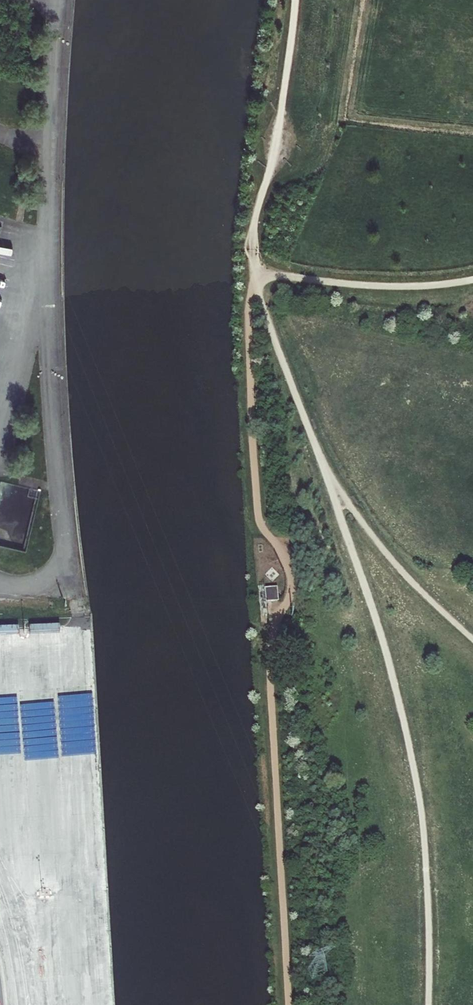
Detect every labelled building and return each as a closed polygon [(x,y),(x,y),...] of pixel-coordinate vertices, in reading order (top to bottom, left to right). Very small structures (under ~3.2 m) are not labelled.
[(276,588),(264,589),(265,602),(278,601),(276,588)]
